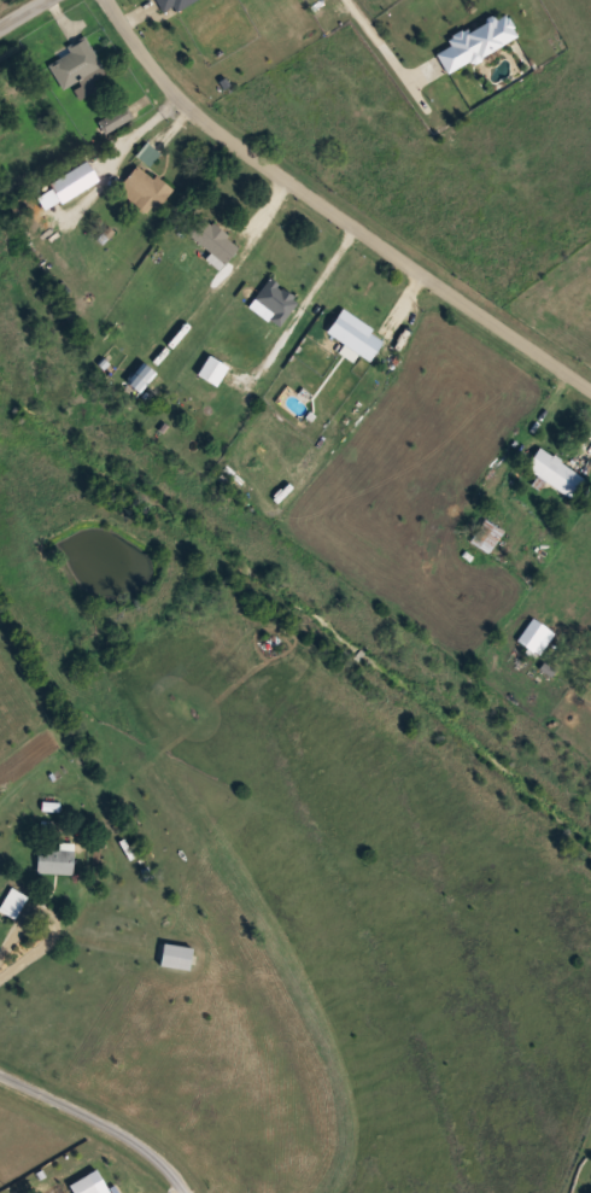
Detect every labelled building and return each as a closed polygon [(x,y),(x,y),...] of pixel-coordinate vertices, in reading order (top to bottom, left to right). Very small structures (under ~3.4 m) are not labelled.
[(163,16),(192,0),(154,0),(163,16)] [(449,46),(436,52),(443,69),(516,40),(505,12),(445,35),(449,46)] [(104,72),(85,38),(45,60),(61,89),(69,84),(77,98),(96,88),(91,79),(104,72)] [(104,132),(132,116),(125,104),(97,121),(104,132)] [(169,190),(137,163),(115,188),(147,215),(169,190)] [(185,231),(221,265),(237,248),(202,214),(185,231)] [(277,325),(297,300),(268,278),(253,298),(272,313),(268,318),(277,325)] [(324,331),(367,361),(382,338),(339,309),(324,331)] [(123,385),(137,395),(154,374),(140,363),(123,385)] [(522,469),(570,497),(583,475),(535,447),(522,469)] [(484,554),(502,534),(485,520),(467,539),(484,554)] [(516,639),(536,656),(553,636),(533,619),(516,639)] [(37,873),(73,873),(73,849),(37,849),(37,873)] [(27,897),(11,888),(0,908),(0,910),(14,919),(27,897)] [(158,965),(190,971),(194,949),(162,943),(158,965)]
